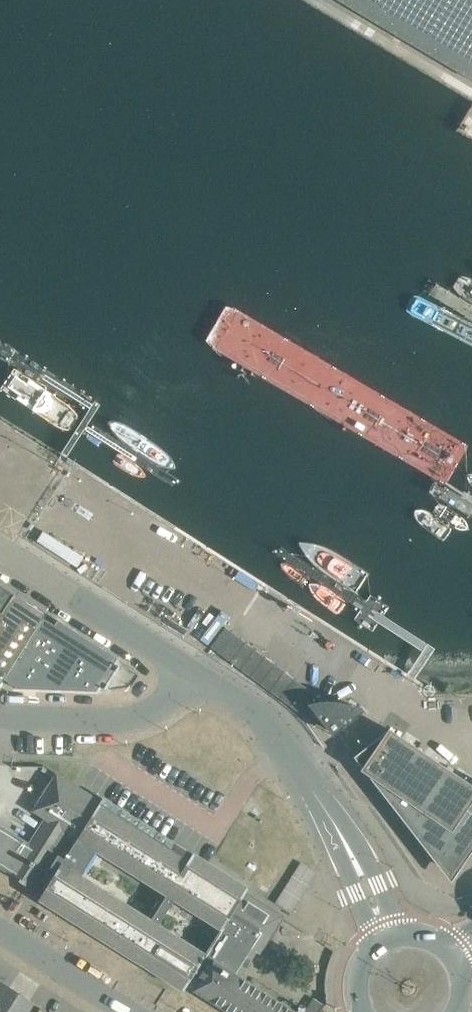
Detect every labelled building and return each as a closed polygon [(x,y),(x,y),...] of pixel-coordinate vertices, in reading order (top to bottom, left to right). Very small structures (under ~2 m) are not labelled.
[(471,79),(471,0),(339,0),(471,79)] [(0,586),(0,616),(14,596),(14,595),(0,586)] [(5,677),(44,615),(25,602),(23,602),(14,596),(0,616),(0,684),(5,677)] [(58,623),(44,615),(5,677),(19,687),(20,685),(23,687),(43,687),(44,686),(55,687),(55,688),(60,688),(61,688),(97,689),(99,686),(104,690),(118,666),(113,663),(115,660),(86,641),(58,623)] [(308,705),(324,727),(331,736),(362,712),(362,713),(363,712),(359,709),(356,708),(352,706),(348,705),(344,703),(340,703),(336,702),(332,701),(327,701),(323,701),(319,702),(315,702),(311,703),(307,704),(307,706),(308,705)] [(388,728),(386,731),(353,757),(361,768),(359,770),(368,776),(428,854),(432,858),(436,862),(456,875),(471,851),(471,785),(388,728)] [(10,875),(9,876),(30,889),(37,878),(48,885),(38,899),(59,913),(183,991),(192,976),(199,980),(192,990),(227,1011),(296,1011),(285,1005),(236,974),(243,962),(252,949),(259,953),(282,917),(282,916),(245,893),(100,802),(77,787),(72,784),(56,774),(33,811),(45,819),(29,844),(0,825),(0,868),(10,875)] [(291,913),(317,872),(312,869),(300,862),(275,903),(291,913)] [(39,1007),(11,989),(0,983),(0,1011),(36,1011),(39,1007)]
